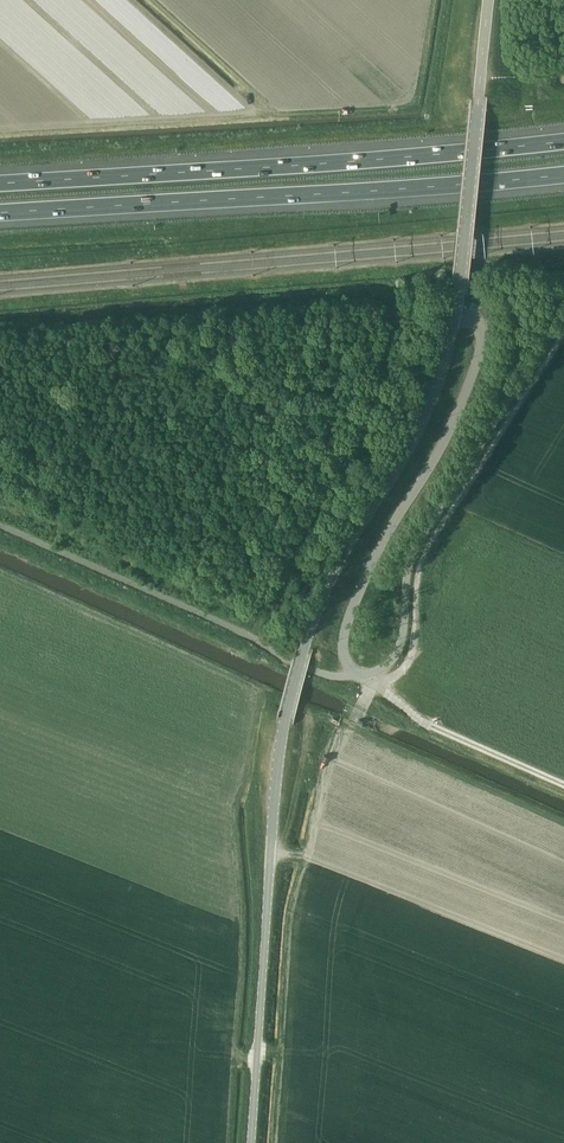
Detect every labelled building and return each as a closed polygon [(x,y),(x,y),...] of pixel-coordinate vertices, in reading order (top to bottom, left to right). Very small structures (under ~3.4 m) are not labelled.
[(364,718),(359,716),(356,723),(361,725),(364,718)]
